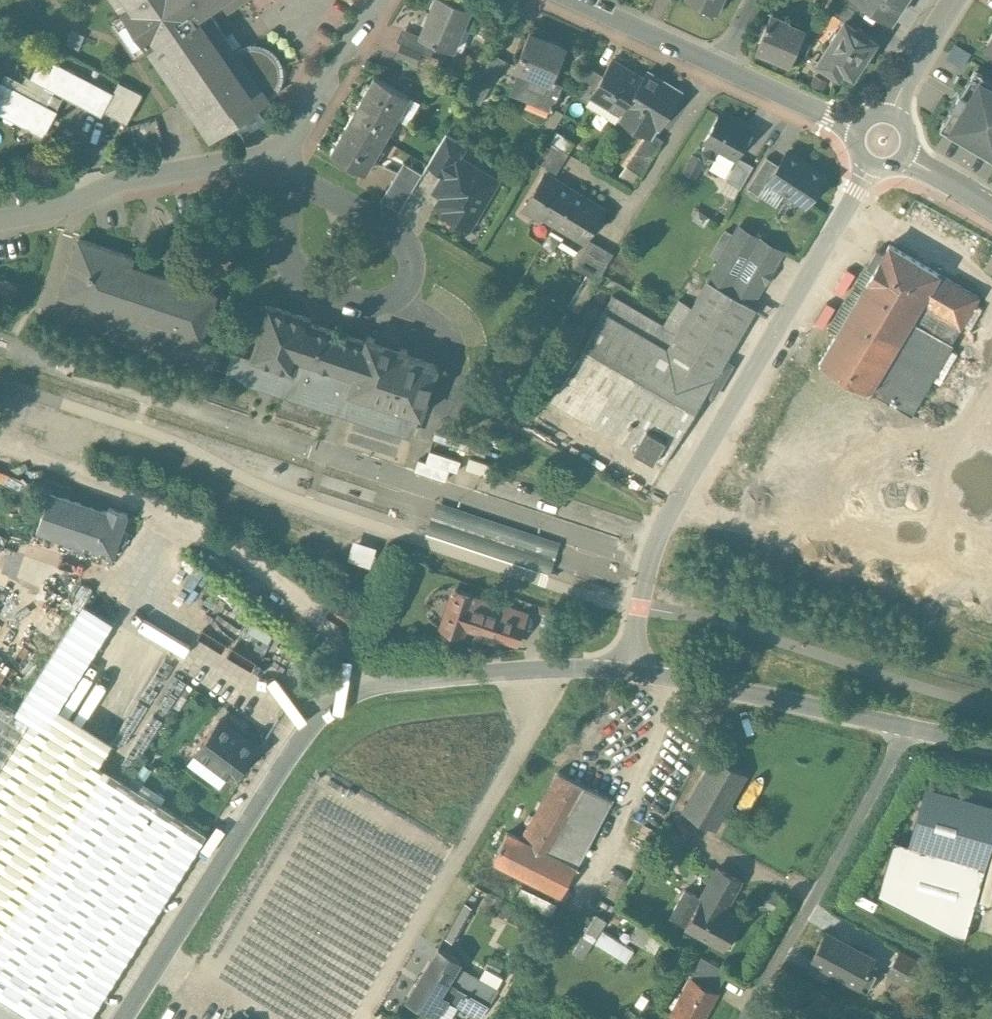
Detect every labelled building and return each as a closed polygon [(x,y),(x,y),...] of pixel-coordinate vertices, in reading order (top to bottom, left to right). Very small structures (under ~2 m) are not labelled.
[(121,5),(127,2),(130,7),(125,11),(148,44),(153,40),(157,45),(151,49),(212,137),(269,98),(267,95),(273,90),(278,83),(280,74),(279,66),(275,58),(269,52),(261,48),(253,47),(245,48),(237,52),(206,7),(216,0),(117,0),(121,5)] [(455,0),(435,0),(421,34),(454,48),(471,7),(455,0)] [(718,11),(723,0),(696,0),(718,11)] [(843,0),(839,0),(832,11),(845,20),(846,18),(858,26),(865,15),(858,10),(843,0)] [(864,0),(843,0),(858,10),(864,0)] [(864,0),(892,18),(904,0),(864,0)] [(789,20),(772,13),(769,21),(768,21),(767,25),(768,25),(758,47),(792,61),(805,29),(788,22),(789,20)] [(858,26),(846,18),(845,20),(839,30),(837,29),(831,38),(833,39),(818,61),(840,75),(845,68),(854,74),(878,39),(858,26)] [(566,47),(530,32),(516,66),(519,67),(532,72),(524,92),(555,104),(563,84),(553,80),(566,47)] [(422,50),(402,42),(397,55),(407,59),(417,63),(422,50)] [(955,43),(950,56),(961,60),(966,47),(955,43)] [(440,58),(422,50),(417,63),(435,71),(440,58)] [(494,53),(468,97),(481,104),(507,60),(494,53)] [(22,91),(0,79),(0,80),(0,112),(44,136),(58,110),(47,104),(55,90),(91,110),(93,107),(102,111),(103,112),(104,110),(114,92),(42,54),(22,91)] [(417,63),(407,59),(401,74),(429,86),(435,71),(417,63)] [(643,78),(612,60),(603,75),(591,94),(592,95),(622,113),(643,78)] [(532,72),(519,67),(508,92),(553,110),(555,104),(524,92),(532,72)] [(603,75),(592,68),(576,95),(588,102),(592,95),(591,94),(603,75)] [(678,90),(647,72),(643,78),(622,113),(653,131),(678,90)] [(983,72),(978,80),(970,75),(945,119),(952,123),(948,131),(991,157),(991,78),(983,72)] [(410,95),(375,75),(363,97),(398,117),(410,95)] [(143,94),(119,81),(114,92),(104,110),(127,122),(143,94)] [(398,117),(363,97),(347,124),(382,144),(398,117)] [(751,130),(721,114),(707,139),(708,140),(703,150),(706,160),(716,157),(721,147),(736,156),(751,130)] [(382,144),(347,124),(332,151),(367,171),(382,144)] [(447,133),(428,164),(445,174),(456,156),(460,158),(467,146),(447,133)] [(648,135),(627,165),(641,175),(650,160),(661,144),(648,135)] [(569,153),(549,140),(536,161),(557,173),(569,153)] [(825,176),(788,151),(779,164),(769,180),(806,204),(825,176)] [(704,161),(693,155),(684,171),(695,177),(704,161)] [(460,158),(456,156),(445,174),(440,183),(440,184),(436,191),(443,195),(438,205),(449,212),(447,215),(463,224),(470,213),(476,216),(487,198),(484,196),(494,178),(460,158)] [(767,156),(748,186),(759,194),(769,180),(779,164),(767,156)] [(752,165),(740,158),(728,179),(740,186),(752,165)] [(404,163),(381,201),(399,212),(422,174),(404,163)] [(641,175),(627,165),(618,179),(632,188),(641,175)] [(574,191),(546,174),(524,209),(537,218),(545,216),(556,222),(574,191)] [(604,209),(574,191),(556,222),(585,240),(604,209)] [(760,239),(739,226),(708,279),(750,303),(763,280),(766,279),(771,271),(770,268),(778,255),(758,243),(760,239)] [(614,253),(591,239),(575,267),(598,280),(614,253)] [(216,294),(130,266),(133,257),(79,240),(62,294),(115,312),(201,340),(216,294)] [(874,270),(821,361),(870,390),(911,320),(921,303),(961,326),(979,296),(890,243),(885,253),(878,248),(867,266),(874,270)] [(680,298),(664,324),(613,294),(574,362),(556,393),(552,400),(664,465),(706,393),(713,397),(729,370),(722,365),(757,307),(750,303),(708,279),(692,306),(680,298)] [(961,326),(921,303),(911,320),(951,343),(961,326)] [(366,343),(310,324),(312,319),(270,305),(252,357),(422,413),(423,412),(428,408),(430,402),(428,396),(438,366),(405,355),(407,350),(396,346),(397,343),(394,339),(390,337),(385,336),(381,338),(380,340),(368,337),(366,343)] [(201,340),(115,312),(108,334),(212,368),(220,345),(201,340)] [(951,343),(911,320),(870,390),(883,397),(911,413),(951,343)] [(422,413),(252,357),(234,351),(226,375),(414,438),(422,413)] [(557,351),(539,383),(556,393),(574,362),(557,351)] [(437,429),(433,440),(486,457),(489,446),(437,429)] [(461,460),(431,449),(427,461),(419,458),(415,469),(446,480),(450,468),(457,471),(461,460)] [(494,464),(470,456),(466,468),(490,476),(494,464)] [(107,510),(50,491),(37,529),(74,542),(72,549),(84,553),(86,547),(115,556),(120,540),(125,542),(129,531),(123,529),(129,513),(109,506),(107,510)] [(561,540),(437,500),(434,509),(429,523),(426,533),(551,574),(554,564),(559,549),(561,540)] [(372,562),(378,544),(356,538),(351,556),(372,562)] [(474,596),(455,590),(443,627),(462,634),(465,624),(479,629),(477,634),(489,638),(491,633),(517,642),(523,623),(524,623),(528,612),(474,594),(474,596)] [(85,603),(16,710),(45,729),(52,718),(113,621),(85,603)] [(10,663),(0,658),(0,685),(10,663)] [(208,832),(99,763),(106,752),(52,718),(45,729),(16,710),(0,700),(0,1018),(89,1018),(208,832)] [(118,750),(134,758),(150,727),(134,719),(118,750)] [(256,746),(220,719),(197,749),(234,777),(256,746)] [(713,751),(685,809),(722,826),(749,768),(713,751)] [(559,770),(521,839),(507,832),(494,860),(562,894),(613,797),(559,770)] [(926,784),(909,843),(986,865),(991,844),(991,803),(926,784)] [(718,867),(702,897),(686,888),(671,915),(686,924),(686,926),(725,948),(727,945),(731,945),(736,937),(733,933),(742,918),(725,909),(741,880),(718,867)] [(666,934),(641,919),(630,938),(655,952),(666,934)] [(605,928),(597,940),(628,960),(636,948),(605,928)] [(875,956),(827,932),(813,958),(869,988),(877,972),(869,968),(875,956)] [(923,964),(898,951),(886,973),(911,986),(923,964)] [(729,972),(700,956),(689,977),(693,979),(717,993),(729,972)] [(453,969),(436,959),(430,970),(447,980),(453,969)] [(497,990),(455,965),(453,969),(447,980),(439,993),(447,997),(446,999),(481,1018),(497,990)] [(430,970),(426,968),(409,998),(437,1014),(446,999),(447,997),(439,993),(447,980),(430,970)] [(673,1013),(684,1018),(702,1018),(717,993),(693,979),(673,1013)]
